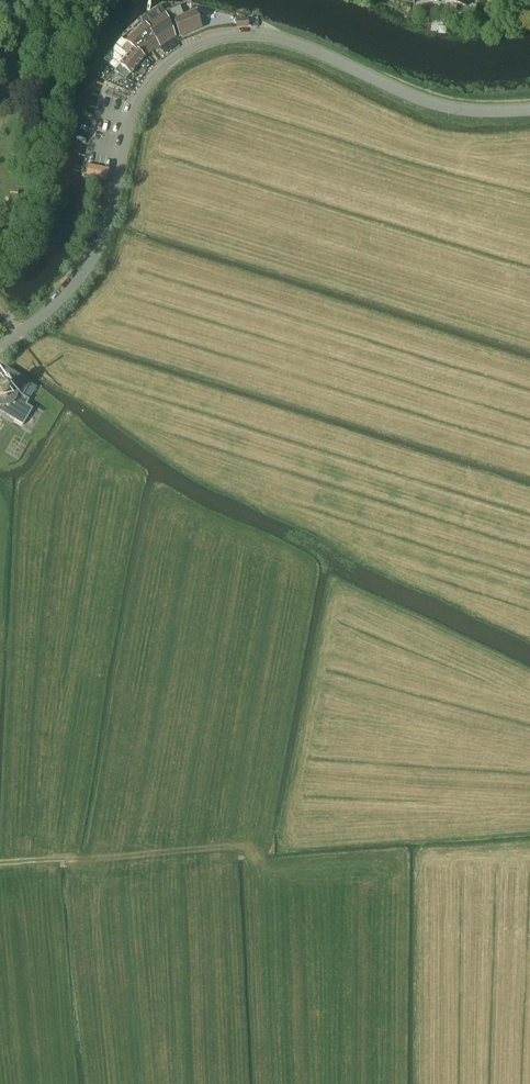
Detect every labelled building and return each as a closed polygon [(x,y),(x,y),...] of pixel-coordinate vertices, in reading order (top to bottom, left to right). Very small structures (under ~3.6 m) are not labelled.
[(170,11),(164,13),(165,14),(167,19),(168,23),(173,21),(173,20),(170,11)] [(179,36),(201,28),(195,11),(173,20),(173,21),(179,36)] [(121,36),(101,61),(114,71),(122,78),(127,72),(130,74),(144,58),(143,57),(159,46),(160,47),(174,37),(168,23),(167,19),(165,14),(146,26),(144,23),(125,41),(121,36)] [(103,156),(101,165),(110,166),(112,158),(103,156)] [(109,169),(88,164),(85,176),(107,180),(109,169)] [(10,417),(23,425),(33,409),(26,405),(29,400),(23,396),(25,393),(31,382),(7,368),(3,374),(0,372),(0,411),(10,417)]
